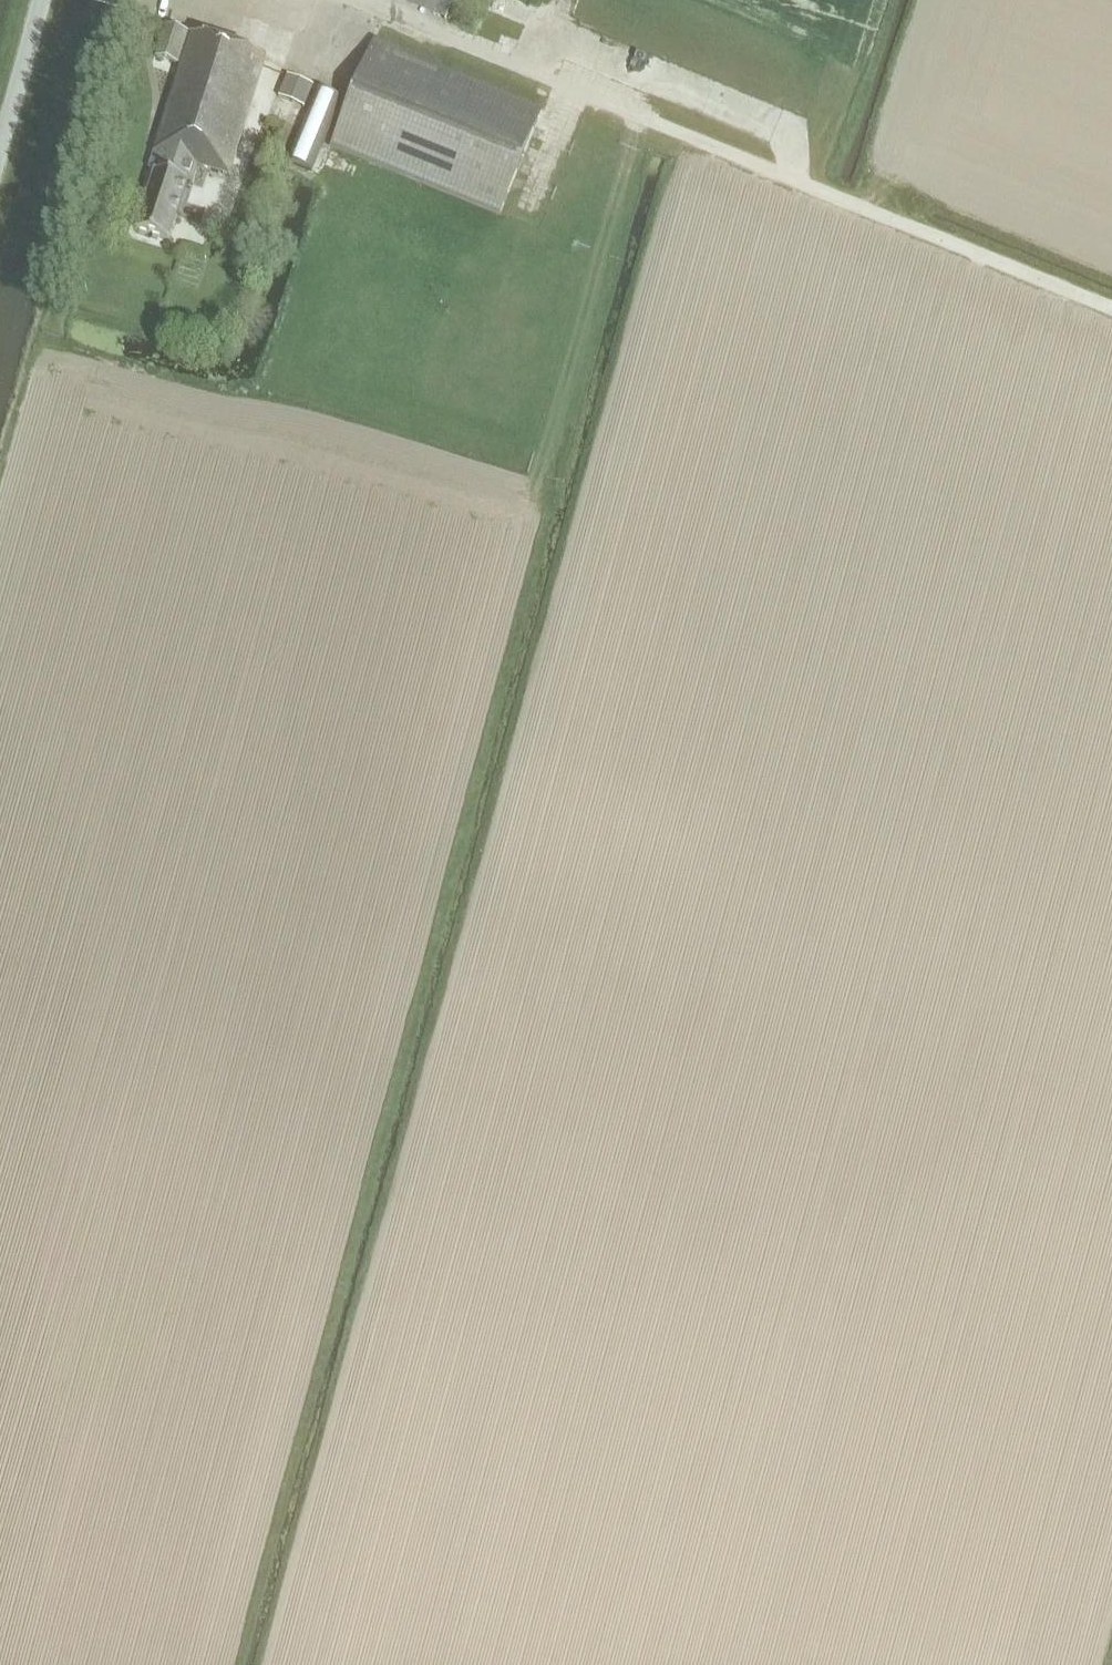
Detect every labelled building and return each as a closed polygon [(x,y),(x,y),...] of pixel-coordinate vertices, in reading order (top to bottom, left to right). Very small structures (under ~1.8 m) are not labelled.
[(445,20),(453,0),(395,0),(445,20)] [(176,65),(186,33),(165,27),(156,59),(176,65)] [(227,175),(263,58),(192,35),(155,152),(160,154),(137,230),(168,239),(186,182),(191,183),(197,166),(227,175)] [(443,64),(430,59),(376,38),(335,145),(504,210),(545,106),(442,66),(443,64)] [(278,95),(304,107),(313,85),(287,74),(278,95)] [(310,170),(340,97),(316,87),(286,160),(310,170)]
